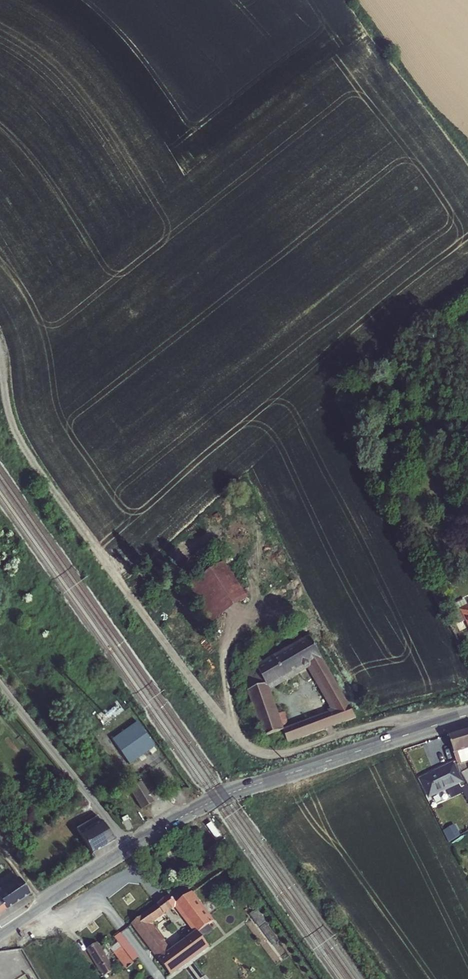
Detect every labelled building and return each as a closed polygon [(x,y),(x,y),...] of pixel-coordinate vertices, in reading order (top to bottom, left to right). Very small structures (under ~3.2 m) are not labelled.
[(228,561),(189,583),(210,621),(250,599),(228,561)] [(467,606),(464,600),(450,607),(458,624),(465,621),(467,628),(467,606)] [(284,728),(291,743),(352,717),(317,635),(258,660),(268,683),(249,691),(268,735),(284,728)] [(249,688),(266,684),(262,668),(245,671),(249,688)] [(138,720),(113,737),(130,763),(156,745),(138,720)] [(455,760),(459,785),(467,802),(467,769),(466,764),(467,764),(467,729),(447,736),(455,760)] [(429,800),(459,785),(455,760),(418,779),(429,800)] [(150,805),(161,798),(148,775),(136,782),(150,805)] [(97,815),(75,828),(91,855),(113,842),(97,815)] [(6,910),(29,895),(18,878),(0,888),(0,902),(6,910)] [(172,894),(133,920),(170,976),(213,948),(204,935),(214,929),(210,922),(214,919),(195,890),(177,902),(172,894)] [(115,970),(98,942),(86,949),(103,978),(115,970)] [(121,948),(117,951),(125,966),(130,963),(121,948)]
